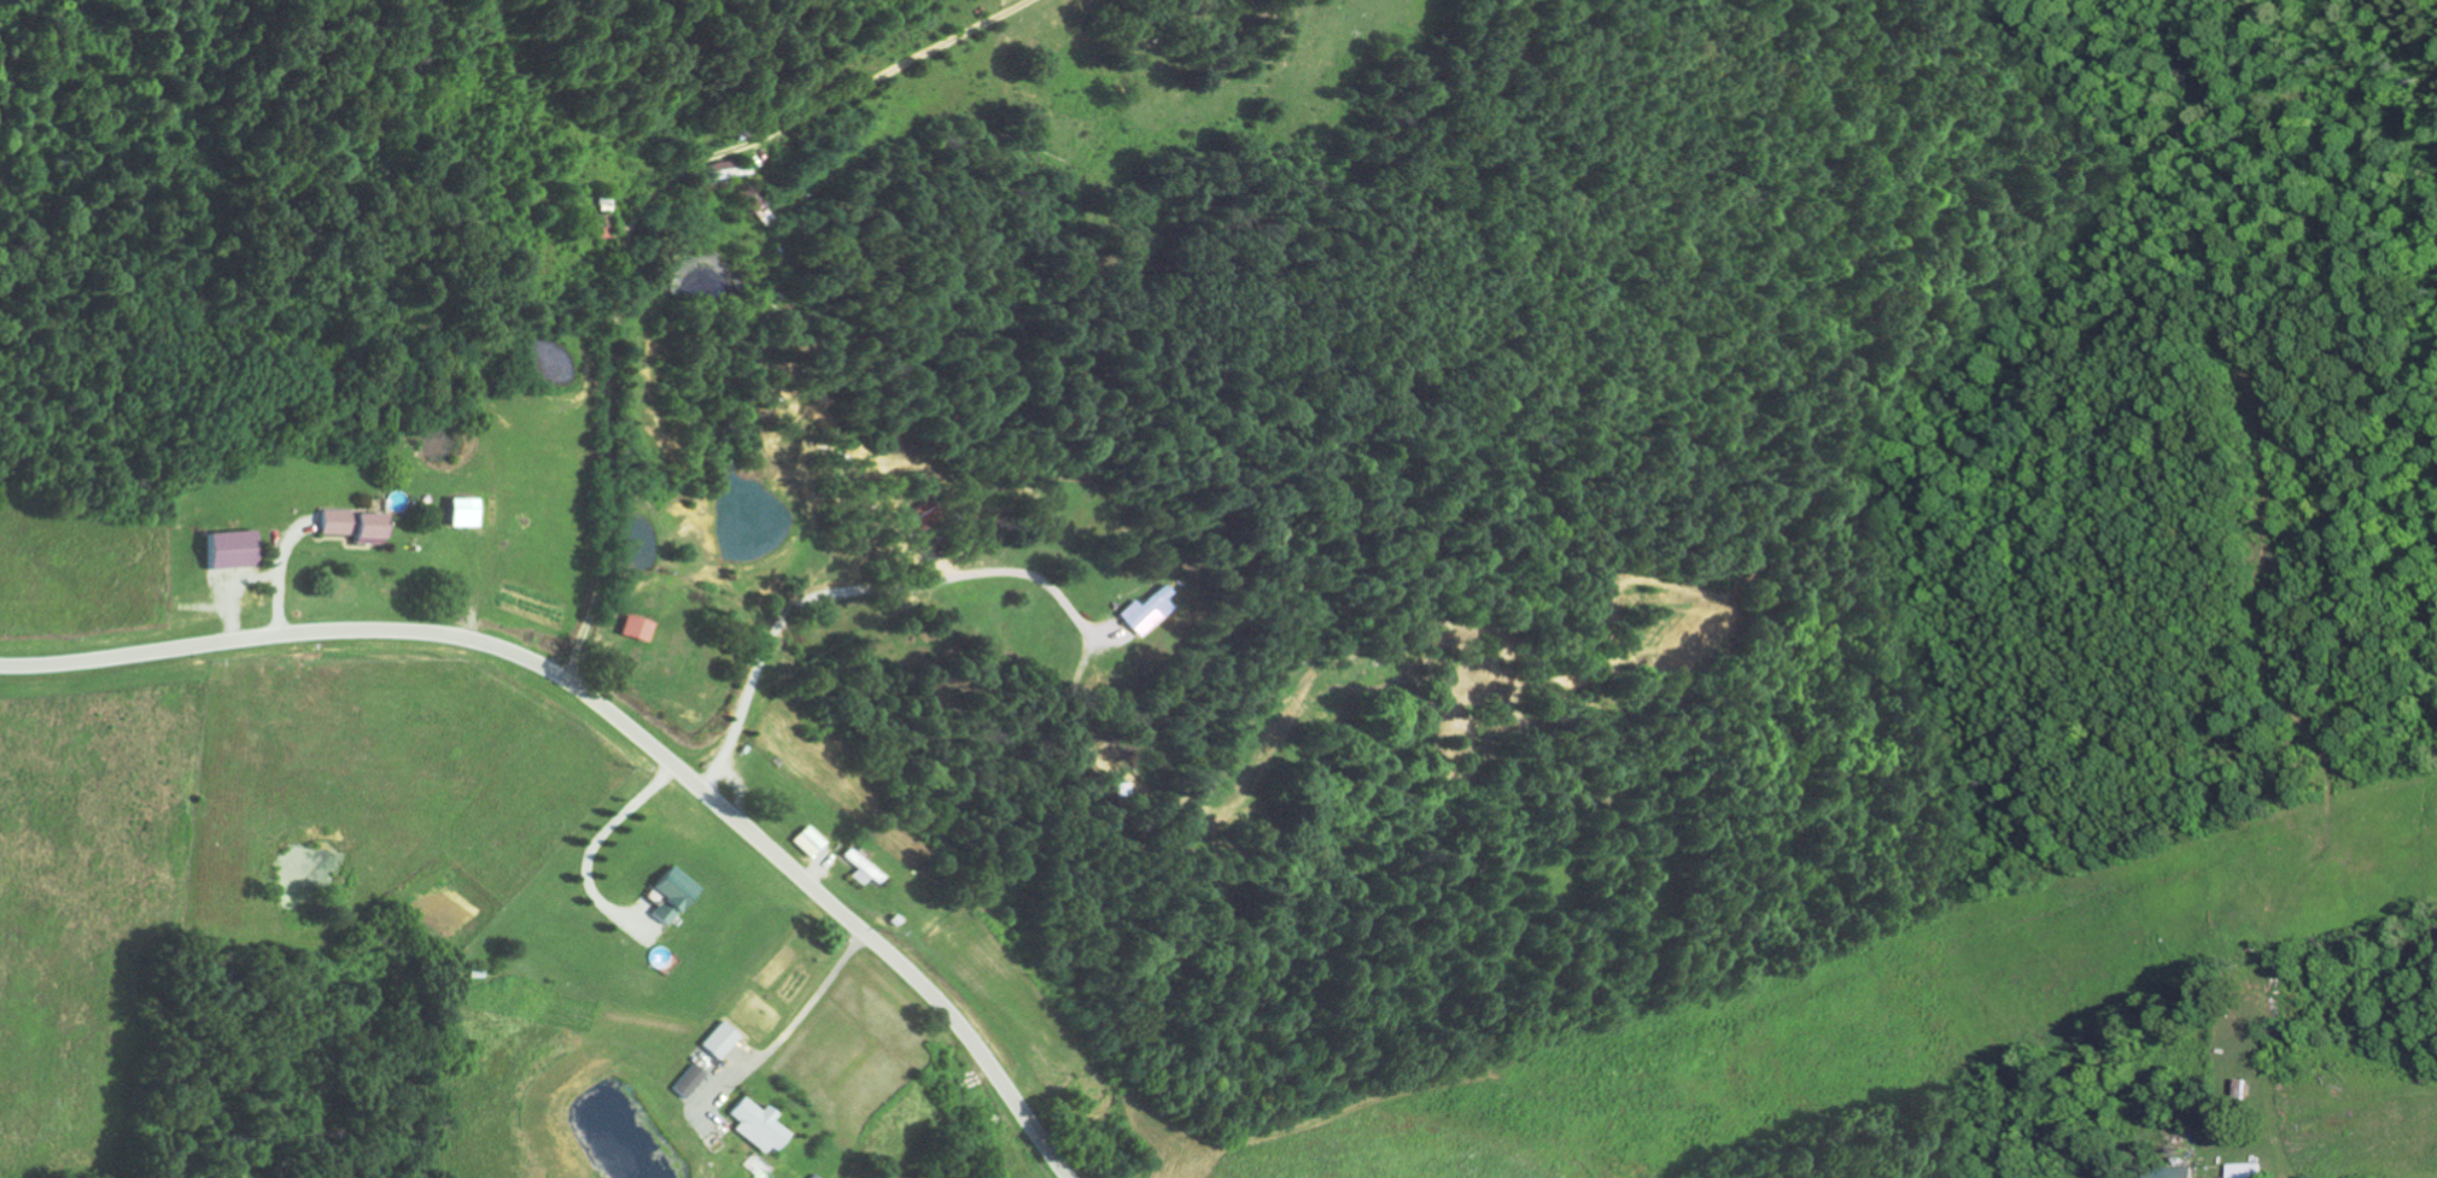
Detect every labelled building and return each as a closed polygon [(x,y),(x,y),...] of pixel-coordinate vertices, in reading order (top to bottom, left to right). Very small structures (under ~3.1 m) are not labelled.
[(604,208),(616,208),(616,194),(604,194),(604,208)] [(617,213),(602,214),(602,238),(618,238),(617,213)] [(915,531),(938,518),(926,497),(903,510),(915,531)] [(323,511),(322,535),(355,535),(355,544),(389,545),(389,512),(323,511)] [(209,533),(211,569),(260,567),(259,531),(209,533)] [(1141,638),(1172,607),(1165,599),(1171,593),(1163,584),(1140,605),(1134,599),(1118,614),(1141,638)] [(648,643),(654,623),(628,614),(621,635),(648,643)] [(824,842),(805,824),(791,840),(809,857),(824,842)] [(874,884),(882,874),(845,847),(838,856),(854,868),(849,875),(861,884),(866,878),(874,884)] [(702,883),(672,864),(657,887),(668,894),(656,914),(675,926),(702,883)] [(701,1044),(719,1061),(742,1035),(724,1019),(701,1044)] [(688,1098),(708,1072),(694,1062),(674,1087),(688,1098)] [(774,1118),(779,1113),(768,1103),(762,1110),(746,1095),(729,1112),(740,1123),(735,1128),(766,1156),(789,1132),(774,1118)] [(2264,1163),(2232,1163),(2232,1177),(2265,1177),(2264,1163)] [(2198,1166),(2153,1167),(2153,1177),(2199,1177),(2198,1166)]
